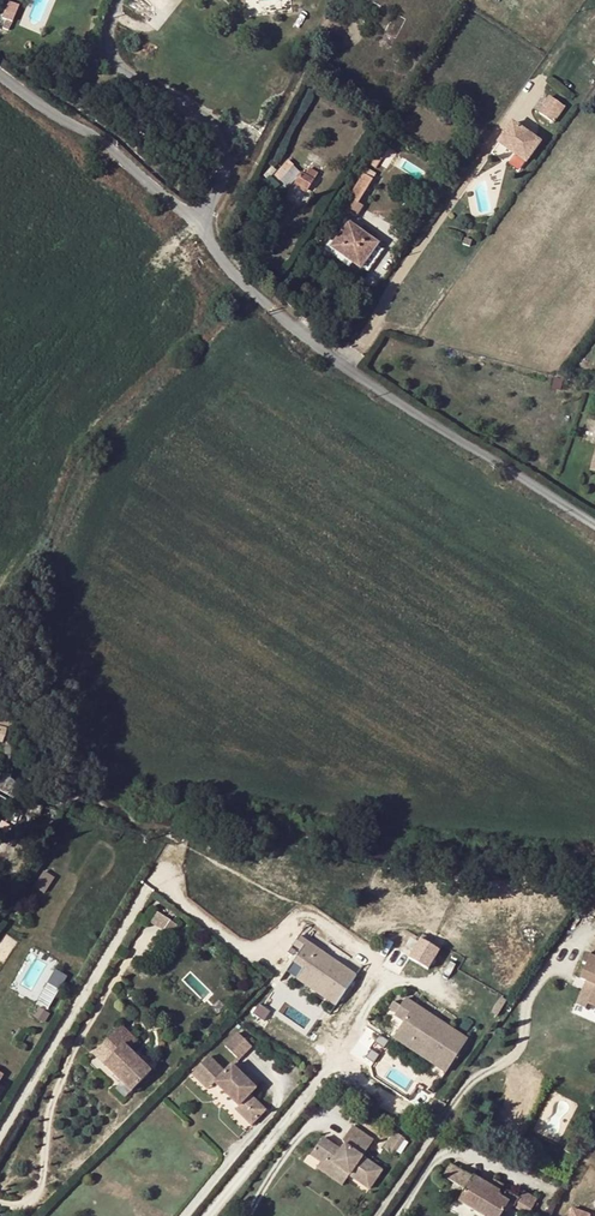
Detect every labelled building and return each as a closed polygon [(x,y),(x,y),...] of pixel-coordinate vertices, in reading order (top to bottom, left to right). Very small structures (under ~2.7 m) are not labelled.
[(548,96),(537,112),(551,123),(562,107),(548,96)] [(537,142),(510,123),(496,143),(523,162),(537,142)] [(388,148),(381,143),(373,155),(381,160),(388,148)] [(288,159),(272,176),(286,189),(302,171),(288,159)] [(316,174),(308,169),(304,175),(301,173),(295,183),(306,190),(316,174)] [(375,174),(366,169),(342,209),(356,217),(362,206),(357,203),(375,174)] [(347,222),(335,241),(330,247),(352,264),(358,268),(377,244),(374,242),(378,237),(371,232),(367,237),(347,222)] [(330,247),(335,241),(331,238),(321,250),(348,270),(352,264),(330,247)] [(377,244),(358,268),(364,273),(382,248),(377,244)] [(60,820),(64,806),(43,799),(32,796),(19,791),(10,776),(12,759),(14,743),(15,738),(19,718),(9,716),(9,713),(1,711),(0,711),(0,744),(2,744),(0,755),(0,757),(0,792),(11,798),(9,807),(60,820)] [(594,892),(584,905),(591,910),(594,903),(594,892)] [(333,1007),(357,975),(297,932),(287,945),(299,954),(285,972),(333,1007)] [(425,970),(438,950),(419,937),(406,957),(425,970)] [(590,956),(585,954),(581,963),(585,964),(578,979),(594,987),(591,994),(581,990),(575,1005),(585,1009),(587,1005),(594,1009),(594,958),(590,956)] [(400,1006),(393,1002),(389,1008),(396,1013),(395,1015),(403,1021),(396,1032),(410,1041),(413,1037),(435,1051),(428,1061),(446,1073),(467,1040),(450,1028),(446,1033),(412,1010),(415,1005),(405,999),(400,1006)] [(450,1028),(415,1005),(412,1010),(446,1033),(450,1028)] [(585,1009),(594,1013),(594,1009),(587,1005),(585,1009)] [(135,1042),(119,1026),(100,1045),(111,1056),(103,1064),(130,1092),(150,1072),(127,1050),(135,1042)] [(410,1041),(396,1032),(393,1038),(428,1061),(435,1051),(413,1037),(410,1041)] [(237,1035),(225,1048),(239,1061),(251,1048),(237,1035)] [(103,1064),(111,1056),(100,1045),(92,1054),(103,1064)] [(210,1060),(197,1074),(213,1089),(216,1085),(241,1108),(244,1104),(261,1119),(268,1112),(252,1097),(258,1091),(233,1068),(226,1075),(210,1060)] [(197,1074),(193,1078),(209,1093),(213,1089),(197,1074)] [(241,1108),(238,1111),(254,1126),(261,1119),(244,1104),(241,1108)] [(373,1141),(352,1127),(341,1142),(345,1145),(341,1151),(323,1138),(311,1155),(321,1162),(329,1168),(332,1164),(340,1170),(338,1173),(346,1179),(349,1176),(369,1189),(382,1170),(362,1157),(373,1141)] [(406,1139),(394,1131),(383,1148),(394,1156),(406,1139)] [(567,1145),(563,1151),(569,1155),(572,1148),(567,1145)] [(329,1168),(321,1162),(316,1169),(342,1186),(346,1179),(338,1173),(340,1170),(332,1164),(329,1168)] [(442,1178),(464,1190),(458,1202),(484,1215),(500,1215),(507,1203),(527,1214),(536,1199),(521,1190),(517,1198),(500,1188),(498,1192),(488,1186),(472,1177),(471,1178),(449,1165),(442,1178)] [(492,1180),(488,1186),(498,1192),(500,1188),(502,1186),(492,1180)] [(589,1212),(571,1207),(569,1215),(587,1215),(589,1212)]
